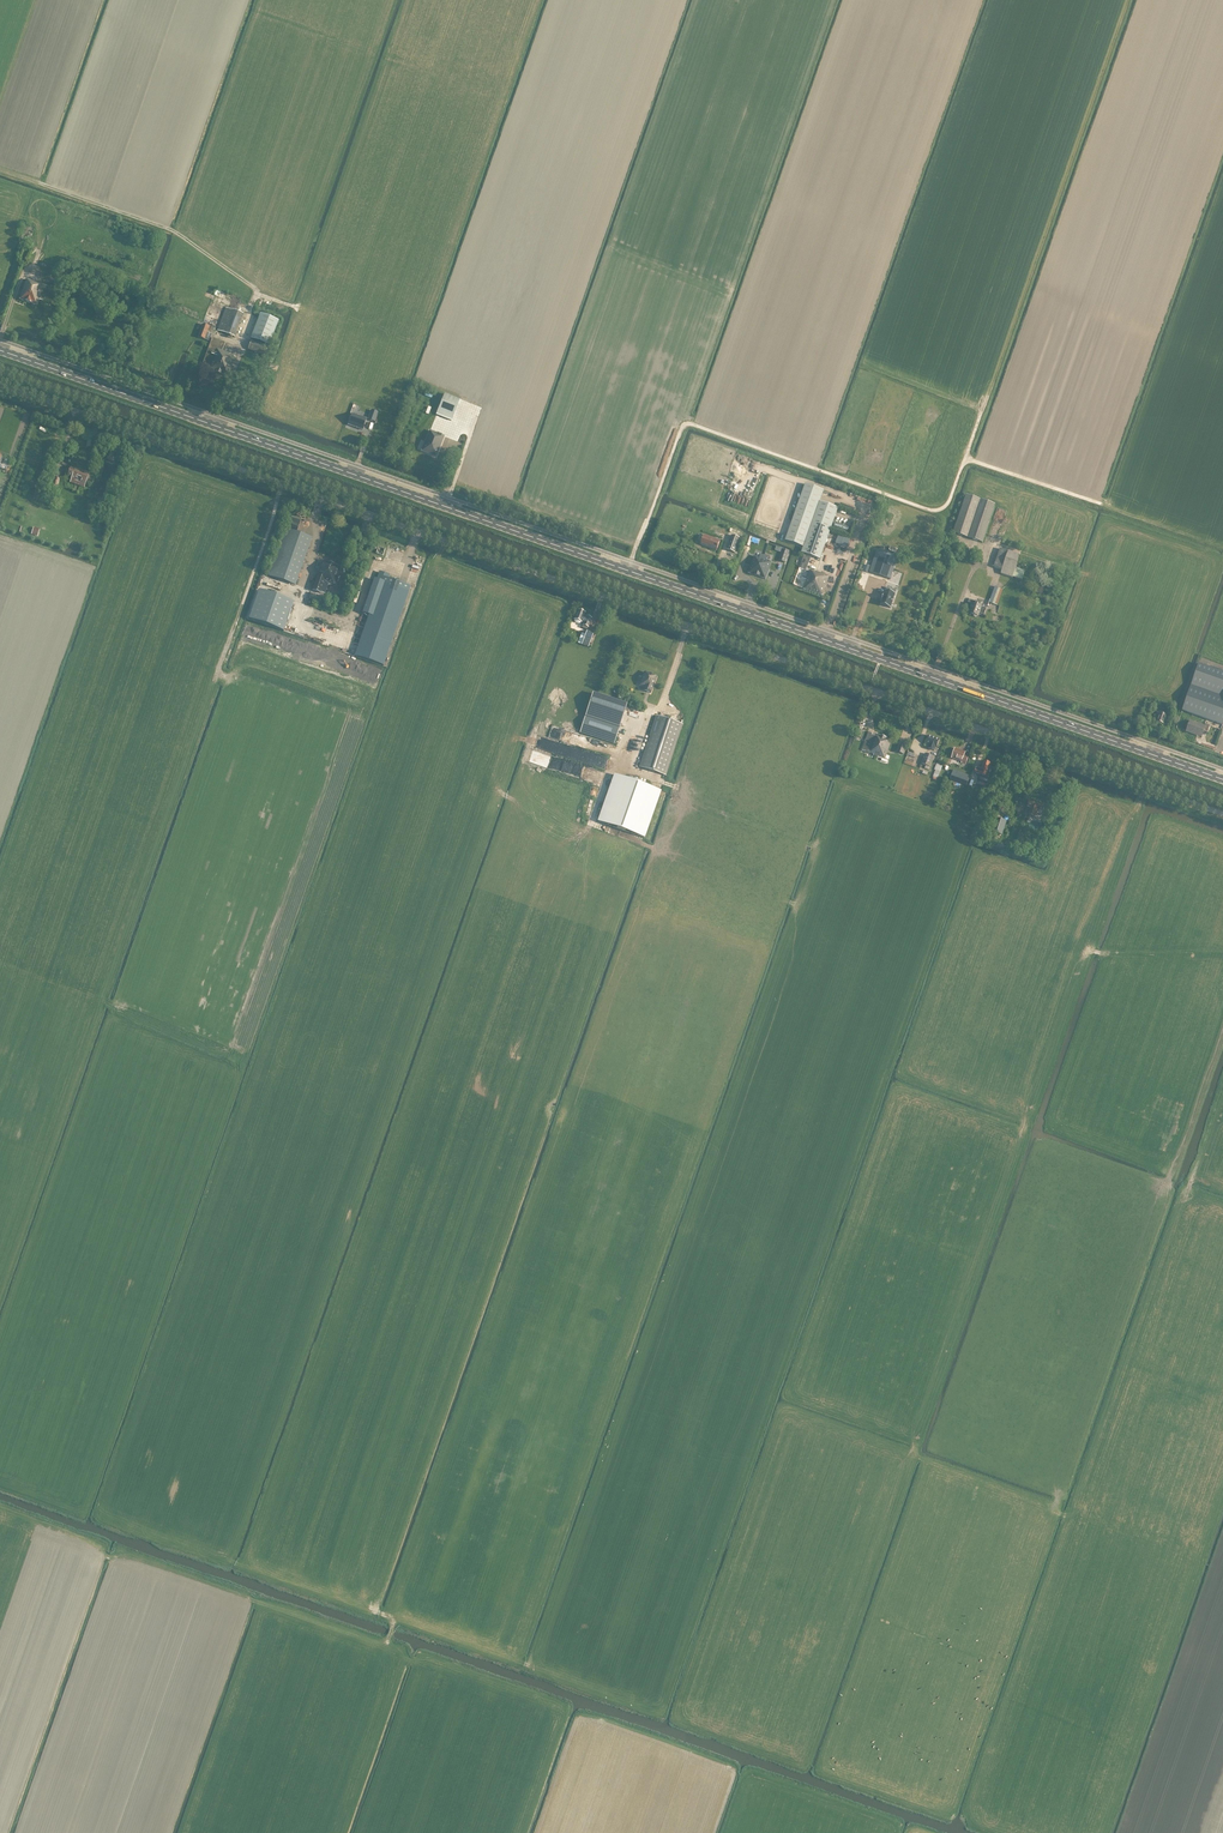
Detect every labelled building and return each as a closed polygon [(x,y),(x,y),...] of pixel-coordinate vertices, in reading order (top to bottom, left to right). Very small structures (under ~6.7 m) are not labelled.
[(20,299),(37,304),(38,299),(44,300),(49,286),(27,278),(20,299)] [(225,333),(234,336),(243,313),(234,309),(233,310),(226,307),(217,329),(225,332),(225,333)] [(278,320),(260,313),(251,338),(269,345),(278,320)] [(198,336),(209,340),(212,333),(208,331),(209,326),(202,323),(198,336)] [(230,354),(230,353),(222,350),(225,342),(212,337),(202,366),(209,369),(228,376),(235,356),(234,356),(230,354)] [(248,349),(265,355),(268,346),(252,339),(248,349)] [(436,413),(452,419),(459,399),(444,393),(436,413)] [(377,412),(371,409),(367,418),(374,421),(377,412)] [(348,423),(362,429),(366,418),(351,413),(348,423)] [(421,450),(436,456),(438,450),(437,450),(438,448),(439,448),(444,435),(441,434),(441,435),(437,433),(437,432),(434,431),(434,432),(431,431),(431,430),(429,429),(421,450)] [(373,432),(372,441),(383,443),(385,434),(373,432)] [(70,482),(84,487),(87,478),(88,478),(89,473),(78,469),(78,468),(71,465),(68,475),(72,477),(70,482)] [(52,485),(57,487),(60,477),(55,475),(52,485)] [(819,501),(823,489),(805,483),(785,540),(803,546),(801,552),(820,558),(838,507),(819,501)] [(953,531),(967,536),(980,498),(966,494),(953,531)] [(968,536),(982,541),(995,503),(981,499),(968,536)] [(302,521),(303,513),(295,511),(293,520),(302,521)] [(268,574),(295,583),(311,538),(285,528),(268,574)] [(836,541),(838,541),(838,540),(847,541),(848,535),(843,535),(843,532),(837,531),(836,541)] [(700,544),(716,550),(720,540),(704,534),(700,544)] [(726,549),(734,551),(739,537),(731,534),(726,549)] [(849,577),(856,548),(851,546),(846,567),(844,576),(849,577)] [(783,548),(779,560),(784,562),(788,551),(789,550),(788,550),(783,548)] [(1012,577),(1013,576),(1020,555),(1000,548),(993,566),(1002,569),(1000,573),(1012,577)] [(877,549),(870,571),(890,578),(898,555),(877,549)] [(748,572),(749,573),(757,575),(764,555),(760,554),(759,557),(754,555),(748,572)] [(799,567),(806,569),(811,556),(804,554),(799,567)] [(764,555),(757,575),(765,578),(765,579),(765,578),(771,561),(766,560),(767,556),(764,555)] [(312,589),(321,592),(325,582),(329,583),(329,582),(334,584),(334,583),(335,583),(340,566),(323,560),(312,589)] [(804,588),(822,595),(828,576),(815,571),(815,572),(810,570),(806,569),(803,577),(807,578),(804,588)] [(368,617),(354,656),(383,665),(410,588),(410,587),(388,579),(389,575),(379,571),(376,579),(374,579),(362,612),(363,612),(369,614),(368,617)] [(989,602),(997,605),(1003,588),(995,586),(989,602)] [(283,630),(294,601),(259,589),(248,618),(283,630)] [(895,593),(885,590),(880,604),(890,607),(895,593)] [(986,607),(983,607),(984,605),(970,600),(969,602),(973,603),(970,613),(973,615),(974,616),(976,616),(977,616),(978,616),(979,614),(983,615),(986,607)] [(582,627),(587,629),(591,618),(586,616),(584,615),(585,612),(577,609),(574,619),(574,620),(575,621),(576,622),(578,623),(579,623),(580,623),(581,621),(582,622),(582,621),(584,622),(582,627)] [(578,642),(588,646),(593,633),(587,630),(585,633),(582,632),(578,642)] [(1182,709),(1222,724),(1222,672),(1198,663),(1198,664),(1192,680),(1189,689),(1188,689),(1188,690),(1189,690),(1187,694),(1187,695),(1185,699),(1185,700),(1184,704),(1183,704),(1183,705),(1182,709)] [(643,687),(642,690),(650,693),(655,676),(643,672),(638,685),(643,687)] [(583,722),(580,731),(614,743),(627,703),(615,700),(592,692),(584,717),(583,722)] [(1157,720),(1163,723),(1166,714),(1160,712),(1157,711),(1155,716),(1158,717),(1157,720)] [(656,715),(639,766),(641,767),(663,774),(665,775),(666,774),(682,723),(656,715)] [(1205,724),(1192,719),(1187,731),(1188,731),(1192,733),(1193,733),(1195,734),(1196,734),(1201,736),(1205,727),(1204,727),(1205,724)] [(857,728),(855,735),(860,737),(863,730),(857,728)] [(868,747),(867,751),(874,753),(874,754),(885,758),(892,739),(868,731),(863,745),(868,747)] [(928,748),(934,750),(936,746),(936,747),(939,739),(928,735),(925,742),(929,744),(928,748)] [(952,758),(961,761),(961,762),(965,764),(968,756),(964,755),(965,751),(955,748),(952,758)] [(921,763),(930,766),(934,756),(925,753),(921,763)] [(597,777),(600,766),(570,758),(567,770),(597,777)] [(975,773),(979,774),(987,776),(991,762),(983,760),(981,767),(977,766),(975,773)] [(933,776),(937,778),(942,765),(936,763),(934,769),(935,769),(933,776)] [(955,782),(967,786),(968,781),(967,780),(969,774),(952,768),(948,777),(956,780),(955,782)] [(643,837),(660,790),(615,774),(598,821),(643,837)] [(1029,811),(1028,815),(1035,817),(1037,809),(1045,812),(1047,805),(1029,799),(1027,806),(1031,807),(1029,811)] [(992,831),(1001,834),(1006,820),(997,817),(992,831)]
